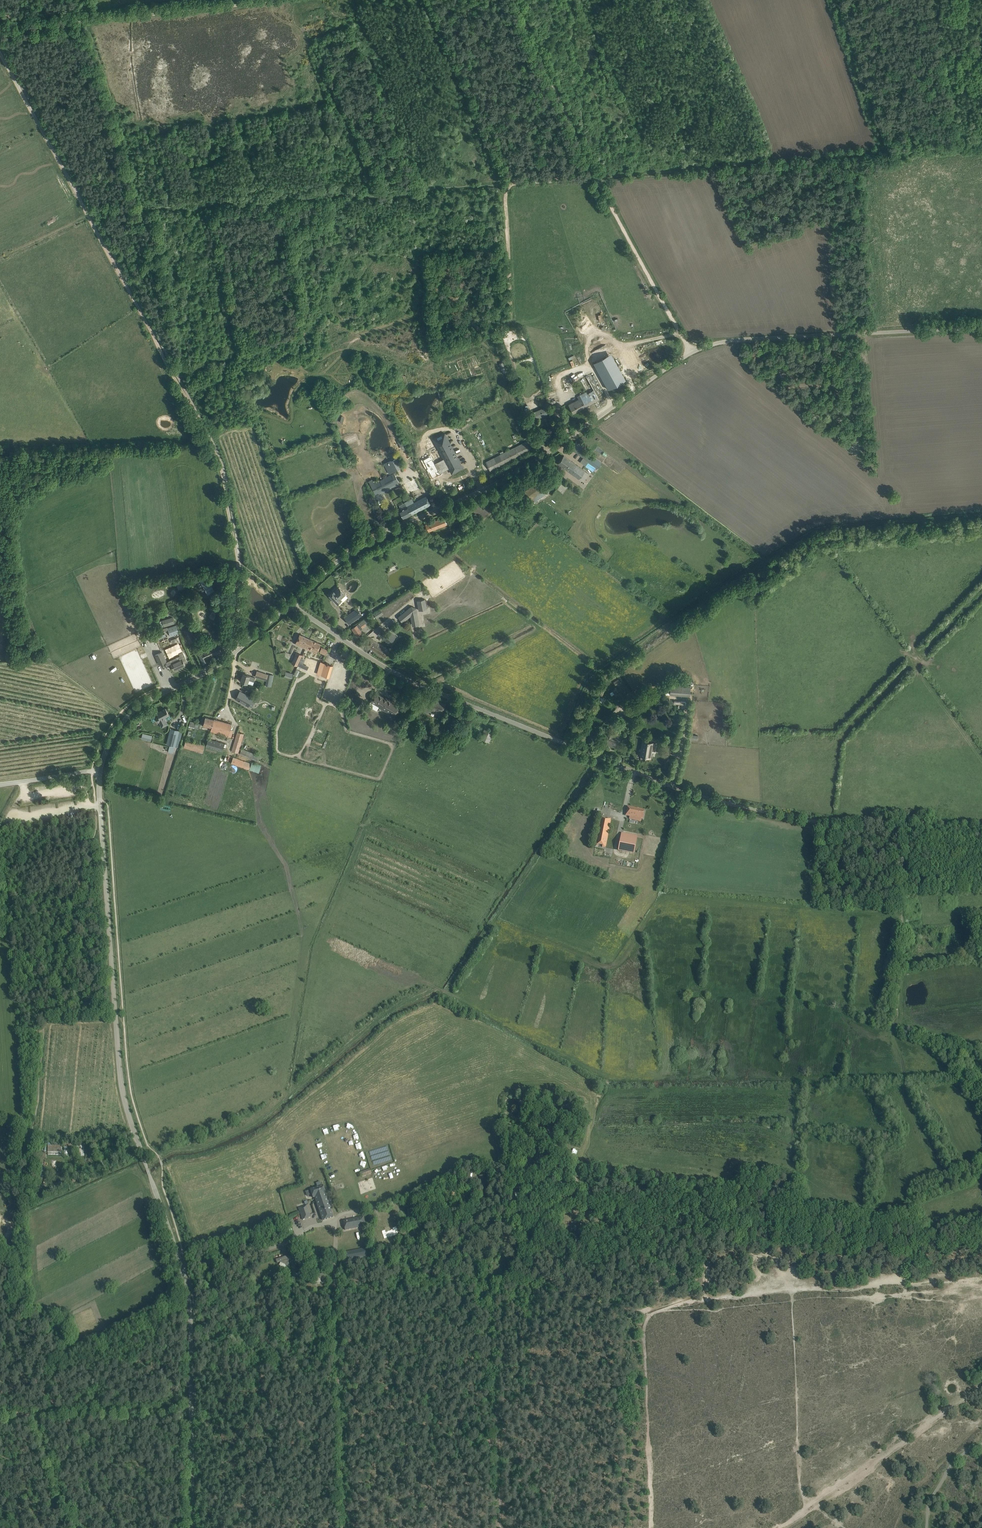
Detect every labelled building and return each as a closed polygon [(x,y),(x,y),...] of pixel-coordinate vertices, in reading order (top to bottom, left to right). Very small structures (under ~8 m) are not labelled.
[(620,371),(603,380),(608,389),(625,380),(620,371)] [(566,393),(573,390),(568,376),(561,378),(566,393)] [(555,390),(546,393),(550,404),(559,401),(555,390)] [(573,402),(569,404),(571,409),(574,413),(599,399),(594,390),(587,394),(586,392),(577,396),(579,399),(579,400),(574,403),(573,402)] [(526,413),(530,422),(534,420),(530,411),(528,405),(523,407),(526,413)] [(533,412),(536,419),(551,412),(548,406),(533,412)] [(552,421),(558,433),(562,431),(555,419),(552,421)] [(444,433),(433,439),(444,458),(435,463),(434,463),(440,473),(443,471),(444,473),(446,472),(445,470),(449,468),(451,473),(452,473),(463,467),(444,433)] [(528,440),(485,462),(488,466),(490,471),(533,449),(530,445),(528,440)] [(564,455),(558,463),(583,482),(589,474),(585,470),(564,455)] [(393,472),(401,468),(396,458),(388,462),(393,472)] [(428,460),(424,462),(427,468),(426,469),(427,472),(429,471),(432,477),(435,475),(436,476),(440,474),(440,473),(434,463),(432,459),(429,461),(428,460)] [(372,479),(369,481),(375,494),(399,482),(394,473),(374,483),(372,479)] [(543,484),(541,480),(523,492),(531,503),(549,491),(547,488),(556,482),(553,477),(543,484)] [(420,488),(419,486),(416,478),(403,484),(408,494),(420,488)] [(412,499),(405,502),(407,506),(399,510),(403,518),(430,504),(428,500),(426,496),(414,502),(412,499)] [(446,524),(445,522),(444,517),(425,524),(428,532),(446,524)] [(178,590),(186,589),(184,582),(176,584),(178,590)] [(329,595),(335,601),(334,602),(336,603),(337,603),(341,599),(342,600),(344,600),(347,597),(347,596),(345,594),(339,587),(334,591),(329,595)] [(425,599),(417,600),(419,611),(427,609),(425,599)] [(411,606),(398,617),(400,620),(410,611),(411,613),(413,612),(416,625),(419,625),(416,608),(411,606)] [(358,609),(348,615),(345,617),(348,623),(361,614),(358,609)] [(356,626),(352,629),(357,636),(359,634),(361,633),(362,632),(361,629),(362,628),(363,627),(362,625),(365,623),(366,625),(375,618),(374,616),(373,614),(372,613),(356,626)] [(138,626),(133,615),(128,617),(134,628),(138,626)] [(162,620),(163,623),(164,627),(175,624),(173,617),(168,618),(164,620),(162,620)] [(176,625),(167,628),(170,636),(179,633),(176,625)] [(183,630),(187,640),(189,644),(194,642),(193,641),(195,641),(198,640),(195,633),(193,634),(192,631),(193,631),(191,627),(183,630)] [(382,628),(381,630),(377,634),(390,644),(395,638),(386,631),(382,628)] [(316,653),(317,651),(319,648),(321,644),(310,639),(299,634),(298,636),(295,644),(300,646),(305,648),(311,651),(316,653)] [(379,641),(373,636),(366,645),(366,646),(379,655),(380,654),(381,656),(384,659),(389,652),(387,650),(388,650),(378,643),(379,641)] [(198,647),(200,651),(198,652),(203,664),(208,661),(207,659),(218,654),(218,653),(220,652),(221,652),(228,649),(225,640),(209,647),(207,642),(198,647)] [(155,655),(159,664),(166,661),(162,652),(155,655)] [(179,653),(180,655),(175,658),(177,660),(171,663),(174,670),(185,665),(184,664),(188,662),(183,652),(179,653)] [(299,662),(301,658),(302,655),(296,652),(291,664),(297,666),(299,662)] [(270,665),(270,663),(267,663),(265,671),(275,673),(277,666),(270,665)] [(323,663),(319,675),(329,678),(333,666),(323,663)] [(267,675),(257,671),(255,676),(266,680),(267,675)] [(255,677),(248,675),(243,673),(240,681),(243,682),(245,683),(253,685),(255,677)] [(689,696),(690,685),(670,684),(669,694),(689,696)] [(240,692),(236,698),(248,705),(252,699),(249,697),(240,692)] [(375,692),(373,697),(370,701),(368,706),(377,711),(379,707),(396,717),(402,706),(398,704),(396,703),(385,697),(384,698),(375,692)] [(249,697),(252,699),(255,701),(258,702),(260,697),(252,693),(249,696),(249,697)] [(430,699),(430,698),(423,696),(418,710),(428,713),(429,711),(442,716),(444,709),(446,704),(433,699),(433,700),(430,699)] [(353,707),(359,710),(365,700),(359,697),(353,707)] [(158,723),(159,722),(162,728),(168,725),(165,719),(166,718),(165,716),(168,714),(165,708),(157,713),(158,715),(155,717),(158,723)] [(620,715),(614,722),(618,725),(624,718),(620,715)] [(203,726),(211,728),(210,731),(231,737),(232,735),(233,730),(230,729),(232,724),(214,719),(205,717),(204,722),(203,726)] [(188,727),(198,729),(200,724),(190,721),(188,727)] [(393,729),(397,731),(402,724),(397,721),(393,729)] [(493,731),(485,728),(483,732),(480,739),(489,742),(493,731)] [(177,739),(179,731),(171,729),(167,744),(170,745),(175,746),(178,747),(179,740),(177,739)] [(237,732),(231,751),(238,753),(239,748),(243,737),(244,734),(238,732),(237,732)] [(603,742),(615,747),(618,741),(611,738),(612,734),(609,733),(607,737),(606,736),(603,742)] [(208,738),(206,747),(222,752),(224,743),(208,738)] [(203,753),(205,746),(185,740),(183,748),(203,753)] [(643,741),(641,756),(650,757),(653,743),(643,741)] [(258,761),(260,756),(242,748),(239,753),(258,761)] [(193,754),(191,761),(197,762),(198,759),(200,759),(202,753),(186,749),(186,752),(193,754)] [(233,757),(231,763),(249,770),(251,764),(233,757)] [(644,811),(627,807),(626,815),(643,819),(644,811)] [(608,818),(607,820),(603,819),(604,817),(601,817),(595,846),(598,846),(598,845),(602,845),(602,847),(605,847),(610,819),(608,818)] [(618,850),(634,853),(637,838),(621,835),(618,850)] [(531,1113),(534,1114),(538,1105),(537,1104),(535,1103),(535,1104),(535,1103),(534,1106),(519,1102),(518,1106),(532,1110),(531,1113)] [(557,1120),(558,1120),(559,1119),(559,1118),(561,1116),(554,1108),(549,1112),(557,1120)] [(548,1126),(546,1131),(550,1133),(551,1134),(554,1135),(557,1130),(548,1126)] [(536,1157),(536,1158),(548,1162),(549,1158),(538,1154),(537,1155),(536,1157)] [(361,1177),(371,1173),(370,1169),(360,1172),(361,1177)] [(547,1179),(546,1185),(543,1185),(542,1189),(543,1189),(543,1191),(546,1192),(546,1191),(548,1192),(549,1190),(551,1179),(547,1179)] [(317,1187),(317,1188),(310,1190),(313,1198),(315,1197),(316,1201),(318,1201),(319,1203),(320,1208),(321,1211),(320,1211),(319,1211),(323,1221),(332,1217),(333,1217),(332,1214),(330,1208),(329,1208),(326,1200),(327,1200),(326,1195),(325,1194),(326,1194),(324,1190),(323,1186),(322,1186),(321,1185),(317,1187)] [(518,1192),(515,1193),(517,1204),(521,1203),(524,1202),(528,1201),(527,1197),(523,1198),(522,1192),(518,1192)] [(566,1203),(570,1204),(570,1200),(570,1199),(571,1198),(570,1197),(558,1195),(557,1199),(566,1200),(566,1203)] [(590,1200),(586,1200),(585,1203),(593,1204),(594,1196),(590,1196),(590,1200)] [(299,1208),(303,1220),(311,1217),(308,1209),(302,1211),(301,1208),(299,1208)] [(407,1209),(408,1217),(412,1217),(413,1220),(416,1219),(415,1208),(407,1209)] [(358,1218),(358,1220),(344,1223),(346,1232),(366,1228),(363,1217),(357,1218),(357,1219),(358,1218)] [(383,1232),(379,1233),(381,1241),(396,1238),(394,1230),(390,1231),(391,1232),(383,1234),(383,1232)] [(370,1258),(368,1248),(344,1253),(346,1263),(370,1258)] [(307,1255),(297,1256),(297,1259),(300,1259),(303,1262),(304,1271),(308,1270),(307,1255)] [(286,1257),(286,1256),(276,1260),(277,1264),(281,1262),(285,1264),(287,1270),(291,1269),(288,1261),(291,1260),(290,1256),(286,1257)] [(321,1283),(325,1283),(323,1274),(313,1276),(314,1279),(315,1279),(316,1283),(321,1282),(321,1283)]
